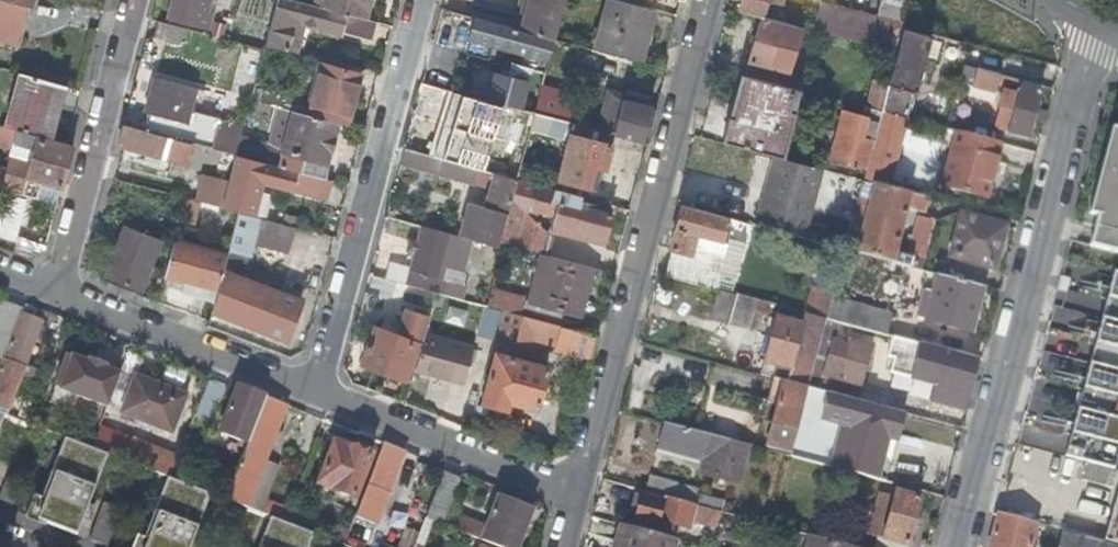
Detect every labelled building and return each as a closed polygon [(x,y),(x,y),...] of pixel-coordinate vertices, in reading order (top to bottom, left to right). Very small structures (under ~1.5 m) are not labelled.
[(31,0),(9,0),(8,0),(7,0),(0,0),(0,11),(26,18),(31,0)] [(215,0),(174,0),(170,19),(207,28),(215,0)] [(376,21),(365,18),(322,7),(315,5),(297,0),(276,0),(264,48),(292,55),(302,19),(371,38),(376,21)] [(365,18),(370,0),(324,0),(322,7),(365,18)] [(512,28),(519,0),(511,0),(504,26),(512,28)] [(512,28),(550,39),(553,39),(564,0),(519,0),(512,28)] [(653,9),(638,5),(618,0),(609,0),(595,51),(639,62),(653,9)] [(738,11),(760,17),(765,0),(741,0),(738,11)] [(818,3),(811,31),(896,53),(903,26),(910,0),(882,0),(877,19),(818,3)] [(0,11),(0,41),(20,46),(28,19),(26,18),(0,11)] [(804,51),(810,30),(760,17),(745,75),(776,84),(780,69),(770,66),(777,43),(804,51)] [(542,71),(550,39),(512,28),(504,26),(474,18),(465,53),(486,58),(487,57),(497,59),(500,49),(517,53),(514,64),(542,71)] [(179,42),(183,26),(157,19),(152,35),(179,42)] [(226,27),(214,24),(212,34),(224,37),(226,27)] [(935,64),(942,37),(903,26),(896,53),(880,111),(907,118),(923,61),(935,64)] [(576,55),(578,46),(557,41),(555,52),(572,56),(576,55)] [(321,64),(318,80),(316,87),(312,102),(275,92),(272,103),(281,105),(338,120),(339,116),(347,119),(359,74),(321,64)] [(1003,82),(1005,77),(962,66),(955,93),(968,96),(970,87),(993,93),(996,80),(1003,82)] [(19,73),(4,126),(16,129),(49,138),(63,84),(19,73)] [(740,74),(734,99),(729,118),(733,119),(738,100),(745,75),(740,74)] [(729,118),(722,143),(758,152),(774,156),(779,158),(781,158),(792,114),(786,113),(793,88),(776,84),(745,75),(738,100),(733,119),(729,118)] [(148,112),(143,129),(150,131),(192,142),(211,147),(216,125),(195,119),(197,112),(188,109),(193,87),(156,77),(146,112),(148,112)] [(1015,95),(1017,87),(1019,81),(1005,77),(1003,82),(1001,92),(1015,95)] [(1026,139),(1030,124),(1033,114),(1034,109),(1039,92),(1017,87),(1015,95),(1001,92),(996,110),(999,111),(995,128),(1007,131),(1006,134),(1026,139)] [(510,108),(516,89),(508,88),(503,106),(510,108)] [(536,92),(522,88),(521,89),(516,89),(510,108),(531,113),(536,92)] [(622,101),(624,95),(608,90),(597,131),(646,144),(655,110),(646,108),(622,101)] [(571,102),(536,92),(531,113),(533,114),(544,117),(552,119),(566,123),(571,102)] [(624,95),(622,101),(646,108),(648,101),(624,95)] [(236,153),(323,176),(328,160),(333,140),(338,120),(281,105),(271,143),(252,138),(240,135),(236,153)] [(504,121),(456,109),(443,161),(452,163),(473,168),(491,173),(504,121)] [(1046,112),(1034,109),(1033,114),(1030,124),(1042,127),(1046,112)] [(852,166),(865,170),(870,149),(857,145),(862,127),(868,128),(869,122),(863,120),(864,116),(844,111),(830,163),(851,168),(852,166)] [(197,112),(195,119),(216,125),(218,117),(197,112)] [(544,117),(542,123),(550,125),(552,119),(544,117)] [(550,125),(549,129),(569,134),(572,124),(566,123),(552,119),(550,125)] [(143,129),(123,124),(118,145),(187,163),(192,142),(150,131),(143,129)] [(0,127),(0,144),(11,147),(11,145),(16,129),(4,126),(1,125),(0,127)] [(1111,127),(1088,213),(1097,215),(1089,245),(1117,253),(1117,129),(1111,127)] [(985,199),(1000,143),(956,131),(941,188),(985,199)] [(609,145),(569,134),(560,172),(581,177),(585,164),(603,169),(609,145)] [(0,186),(29,194),(33,179),(41,181),(61,186),(72,146),(36,137),(32,151),(11,145),(11,147),(4,171),(0,186)] [(359,147),(333,140),(328,160),(353,167),(359,147)] [(443,161),(403,150),(399,166),(448,179),(448,178),(452,163),(443,161)] [(323,176),(236,153),(226,188),(222,204),(221,207),(238,211),(240,211),(249,177),(326,197),(331,179),(323,176)] [(805,239),(824,170),(781,158),(779,158),(774,156),(755,225),(805,239)] [(473,168),(452,163),(448,178),(470,184),(473,168)] [(500,242),(516,179),(494,173),(485,207),(469,203),(460,235),(499,245),(500,242)] [(33,179),(29,194),(36,196),(41,181),(33,179)] [(579,200),(580,196),(516,179),(500,242),(503,242),(545,254),(551,229),(553,223),(602,237),(610,208),(579,200)] [(922,213),(927,197),(862,180),(844,249),(909,266),(911,258),(894,253),(906,208),(922,213)] [(201,199),(222,204),(226,188),(205,183),(201,199)] [(23,229),(25,195),(6,193),(4,228),(23,229)] [(192,222),(198,200),(185,197),(179,219),(192,222)] [(720,241),(726,218),(699,211),(681,206),(670,248),(690,253),(695,234),(720,241)] [(238,276),(248,233),(253,215),(240,211),(238,211),(226,254),(213,301),(211,309),(284,338),(294,312),(284,308),(289,295),(238,276)] [(253,215),(248,233),(255,235),(260,217),(253,215)] [(961,216),(950,258),(993,269),(1004,227),(961,216)] [(288,244),(293,226),(260,217),(255,235),(288,244)] [(553,223),(551,229),(601,243),(602,237),(553,223)] [(159,240),(126,226),(105,274),(140,288),(159,240)] [(416,271),(413,285),(436,291),(442,293),(443,286),(438,285),(439,277),(444,278),(455,236),(422,227),(418,241),(415,250),(410,269),(416,271)] [(17,234),(13,251),(28,257),(44,249),(45,244),(17,234)] [(180,292),(213,301),(226,254),(173,240),(164,274),(183,279),(180,292)] [(418,241),(411,240),(409,248),(415,250),(418,241)] [(545,254),(532,301),(564,310),(578,314),(590,266),(545,254)] [(1101,317),(1117,322),(1117,272),(1113,271),(1101,317)] [(828,278),(835,281),(837,274),(829,272),(828,278)] [(970,331),(982,286),(936,274),(934,285),(926,283),(921,303),(918,303),(914,316),(970,331)] [(433,304),(436,291),(413,285),(411,285),(407,297),(433,304)] [(810,287),(803,312),(826,318),(831,296),(832,293),(810,287)] [(748,329),(756,299),(717,289),(709,318),(748,329)] [(522,299),(491,290),(487,305),(494,307),(498,308),(503,309),(518,313),(522,299)] [(284,308),(294,312),(299,299),(289,295),(284,308)] [(859,304),(831,296),(826,318),(846,323),(855,325),(859,304)] [(40,326),(42,321),(22,313),(23,308),(2,300),(0,304),(0,411),(2,412),(7,414),(22,375),(32,378),(35,371),(25,367),(34,342),(40,326)] [(564,310),(532,301),(528,316),(561,325),(564,310)] [(891,312),(859,304),(855,325),(885,333),(891,312)] [(494,326),(498,327),(503,309),(498,308),(497,314),(494,326)] [(362,363),(405,380),(429,317),(408,309),(397,337),(376,328),(362,363)] [(536,343),(589,357),(595,334),(561,325),(528,316),(518,313),(503,309),(498,327),(492,352),(496,353),(483,403),(507,409),(509,402),(523,405),(536,409),(547,367),(531,363),(536,343)] [(776,315),(760,374),(783,380),(807,387),(821,336),(823,330),(826,318),(803,312),(801,322),(776,315)] [(1088,366),(1117,374),(1117,322),(1101,317),(1088,366)] [(843,335),(846,323),(826,318),(823,330),(843,335)] [(40,326),(34,342),(41,344),(47,328),(40,326)] [(473,347),(425,334),(422,345),(416,369),(464,381),(473,347)] [(819,376),(829,338),(821,336),(807,387),(808,387),(816,389),(819,376)] [(938,386),(934,401),(967,410),(981,359),(897,337),(891,357),(897,359),(894,373),(937,384),(936,386),(938,386)] [(829,338),(819,376),(860,386),(871,344),(849,338),(848,344),(829,338)] [(118,376),(66,356),(54,390),(105,409),(118,376)] [(1076,410),(1117,421),(1117,374),(1088,366),(1076,410)] [(164,387),(134,375),(120,414),(171,433),(184,399),(163,390),(164,387)] [(209,380),(198,408),(211,413),(222,384),(209,380)] [(766,447),(790,453),(807,388),(807,387),(783,380),(766,447)] [(221,431),(242,439),(249,442),(266,397),(239,386),(221,431)] [(827,441),(839,395),(816,389),(808,387),(807,387),(807,388),(790,453),(789,455),(821,464),(827,441)] [(290,509),(267,500),(253,495),(266,461),(288,405),(266,397),(249,442),(246,448),(227,499),(270,516),(285,522),(290,509)] [(509,402),(507,409),(521,413),(523,405),(509,402)] [(1117,450),(1117,421),(1076,410),(1064,455),(1086,462),(1113,469),(1117,450)] [(736,483),(747,444),(665,422),(657,450),(703,463),(700,473),(736,483)] [(327,432),(325,439),(334,442),(352,449),(354,443),(327,432)] [(35,519),(76,534),(106,452),(65,437),(35,519)] [(240,446),(246,448),(249,442),(242,439),(240,446)] [(827,441),(821,464),(896,484),(896,459),(827,441)] [(334,442),(317,484),(354,499),(371,457),(352,449),(334,442)] [(376,523),(388,492),(399,463),(404,450),(384,442),(355,516),(376,523)] [(354,443),(352,449),(371,457),(374,450),(354,443)] [(133,444),(127,460),(170,477),(176,461),(133,444)] [(189,466),(176,461),(170,477),(183,482),(189,466)] [(253,495),(267,500),(279,466),(266,461),(253,495)] [(1081,480),(1103,485),(1111,487),(1115,470),(1113,469),(1086,462),(1081,480)] [(399,463),(388,492),(402,498),(415,470),(399,463)] [(1117,483),(1117,470),(1115,470),(1111,487),(1103,485),(1095,513),(1069,507),(1063,529),(1103,539),(1117,483)] [(442,523),(459,477),(444,471),(426,517),(442,523)] [(650,475),(646,491),(694,504),(699,488),(650,475)] [(211,493),(183,482),(170,477),(143,546),(190,546),(211,493)] [(1103,539),(1117,544),(1117,483),(1103,539)] [(717,526),(721,511),(694,504),(646,491),(644,490),(637,520),(657,526),(659,519),(688,527),(690,519),(717,526)] [(870,534),(882,538),(908,544),(919,498),(894,491),(892,496),(880,493),(870,534)] [(457,529),(502,546),(513,546),(514,543),(518,545),(533,508),(500,495),(488,525),(462,516),(457,529)] [(349,532),(290,509),(285,522),(310,531),(329,539),(344,544),(349,532)] [(1035,522),(997,511),(988,546),(1029,546),(1035,522)] [(310,531),(285,522),(270,516),(259,546),(305,546),(310,531)] [(626,525),(620,546),(675,546),(678,539),(626,525)] [(419,535),(405,529),(398,546),(414,546),(419,535)] [(1103,539),(1063,529),(1062,529),(1057,546),(1117,546),(1117,544),(1103,539)] [(813,546),(857,546),(815,536),(813,546)] [(908,544),(882,538),(879,546),(907,546),(908,544)]
